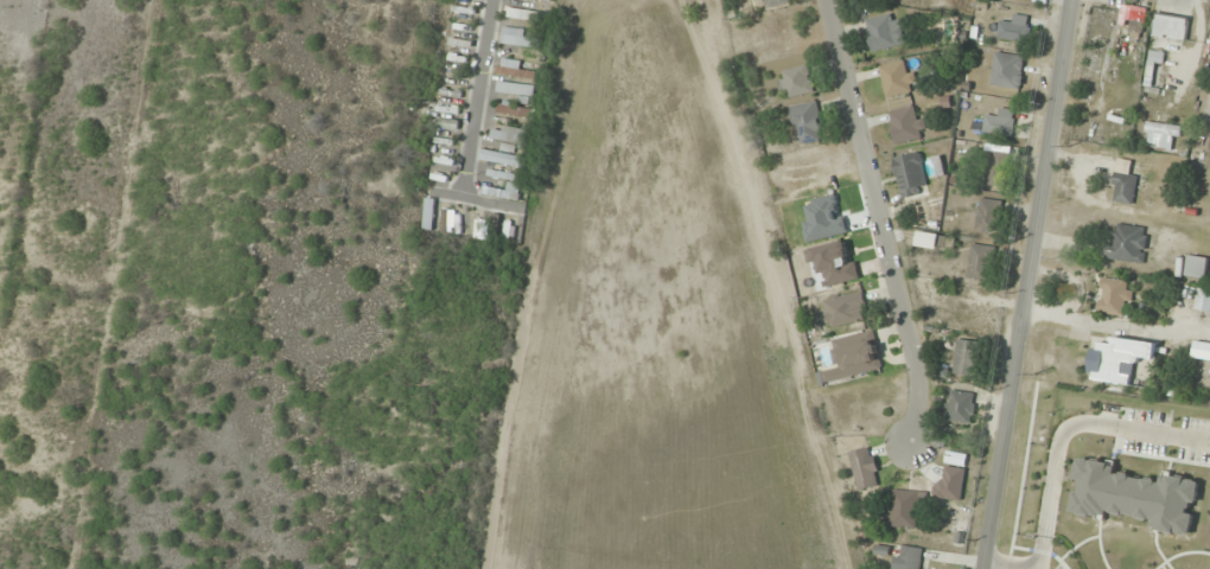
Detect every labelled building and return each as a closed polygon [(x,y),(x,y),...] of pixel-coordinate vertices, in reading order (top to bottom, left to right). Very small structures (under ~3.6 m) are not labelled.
[(792,5),(791,0),(765,0),(767,8),(792,5)] [(479,16),(467,8),(449,36),(461,44),(479,16)] [(508,18),(540,24),(542,16),(510,9),(508,18)] [(903,45),(896,13),(866,19),(873,52),(903,45)] [(1190,18),(1156,13),(1153,36),(1186,41),(1190,18)] [(999,40),(1028,40),(1028,16),(999,16),(999,40)] [(540,37),(502,37),(502,47),(540,47),(540,37)] [(1021,89),(1023,56),(993,54),(991,87),(1021,89)] [(536,67),(501,63),(497,92),(531,96),(533,83),(534,83),(536,67)] [(914,71),(906,72),(905,63),(881,64),(884,96),(916,93),(914,71)] [(813,93),(808,66),(778,71),(783,99),(813,93)] [(464,90),(456,80),(442,90),(450,101),(464,90)] [(800,146),(825,140),(815,102),(791,107),(800,146)] [(530,105),(495,105),(495,117),(530,117),(530,105)] [(889,112),(895,144),(925,138),(919,106),(889,112)] [(1016,112),(996,108),(994,117),(986,116),(983,132),(1011,138),(1016,112)] [(1180,150),(1181,125),(1146,123),(1144,148),(1180,150)] [(495,139),(531,148),(534,136),(498,127),(495,139)] [(457,153),(451,139),(430,148),(436,162),(457,153)] [(983,187),(1009,188),(1010,149),(976,148),(975,164),(984,165),(983,187)] [(526,158),(474,149),(472,159),(524,169),(526,158)] [(893,158),(902,198),(929,192),(920,152),(893,158)] [(1109,200),(1132,205),(1138,177),(1115,173),(1109,200)] [(517,202),(521,187),(509,183),(507,191),(484,185),(481,192),(517,202)] [(1002,202),(980,198),(974,232),(997,236),(1002,202)] [(1115,224),(1113,234),(1109,234),(1106,259),(1143,264),(1149,229),(1115,224)] [(995,248),(971,244),(966,278),(991,281),(995,248)] [(1185,277),(1205,279),(1207,258),(1187,255),(1185,277)] [(1098,312),(1125,318),(1134,284),(1107,277),(1098,312)] [(1209,313),(1209,291),(1197,289),(1193,310),(1209,313)] [(825,302),(832,328),(870,318),(863,292),(825,302)] [(876,331),(833,340),(839,368),(816,373),(819,385),(884,372),(876,331)] [(953,375),(975,377),(978,343),(956,341),(953,375)] [(1133,386),(1137,352),(1119,350),(1120,344),(1092,341),(1087,380),(1133,386)] [(971,424),(975,394),(951,391),(947,421),(971,424)] [(858,490),(880,486),(872,448),(850,452),(858,490)] [(966,473),(946,466),(936,495),(957,502),(966,473)] [(927,492),(892,491),(890,528),(915,529),(917,507),(926,508),(927,492)] [(925,549),(901,546),(899,557),(892,556),(890,568),(923,568),(925,549)]
